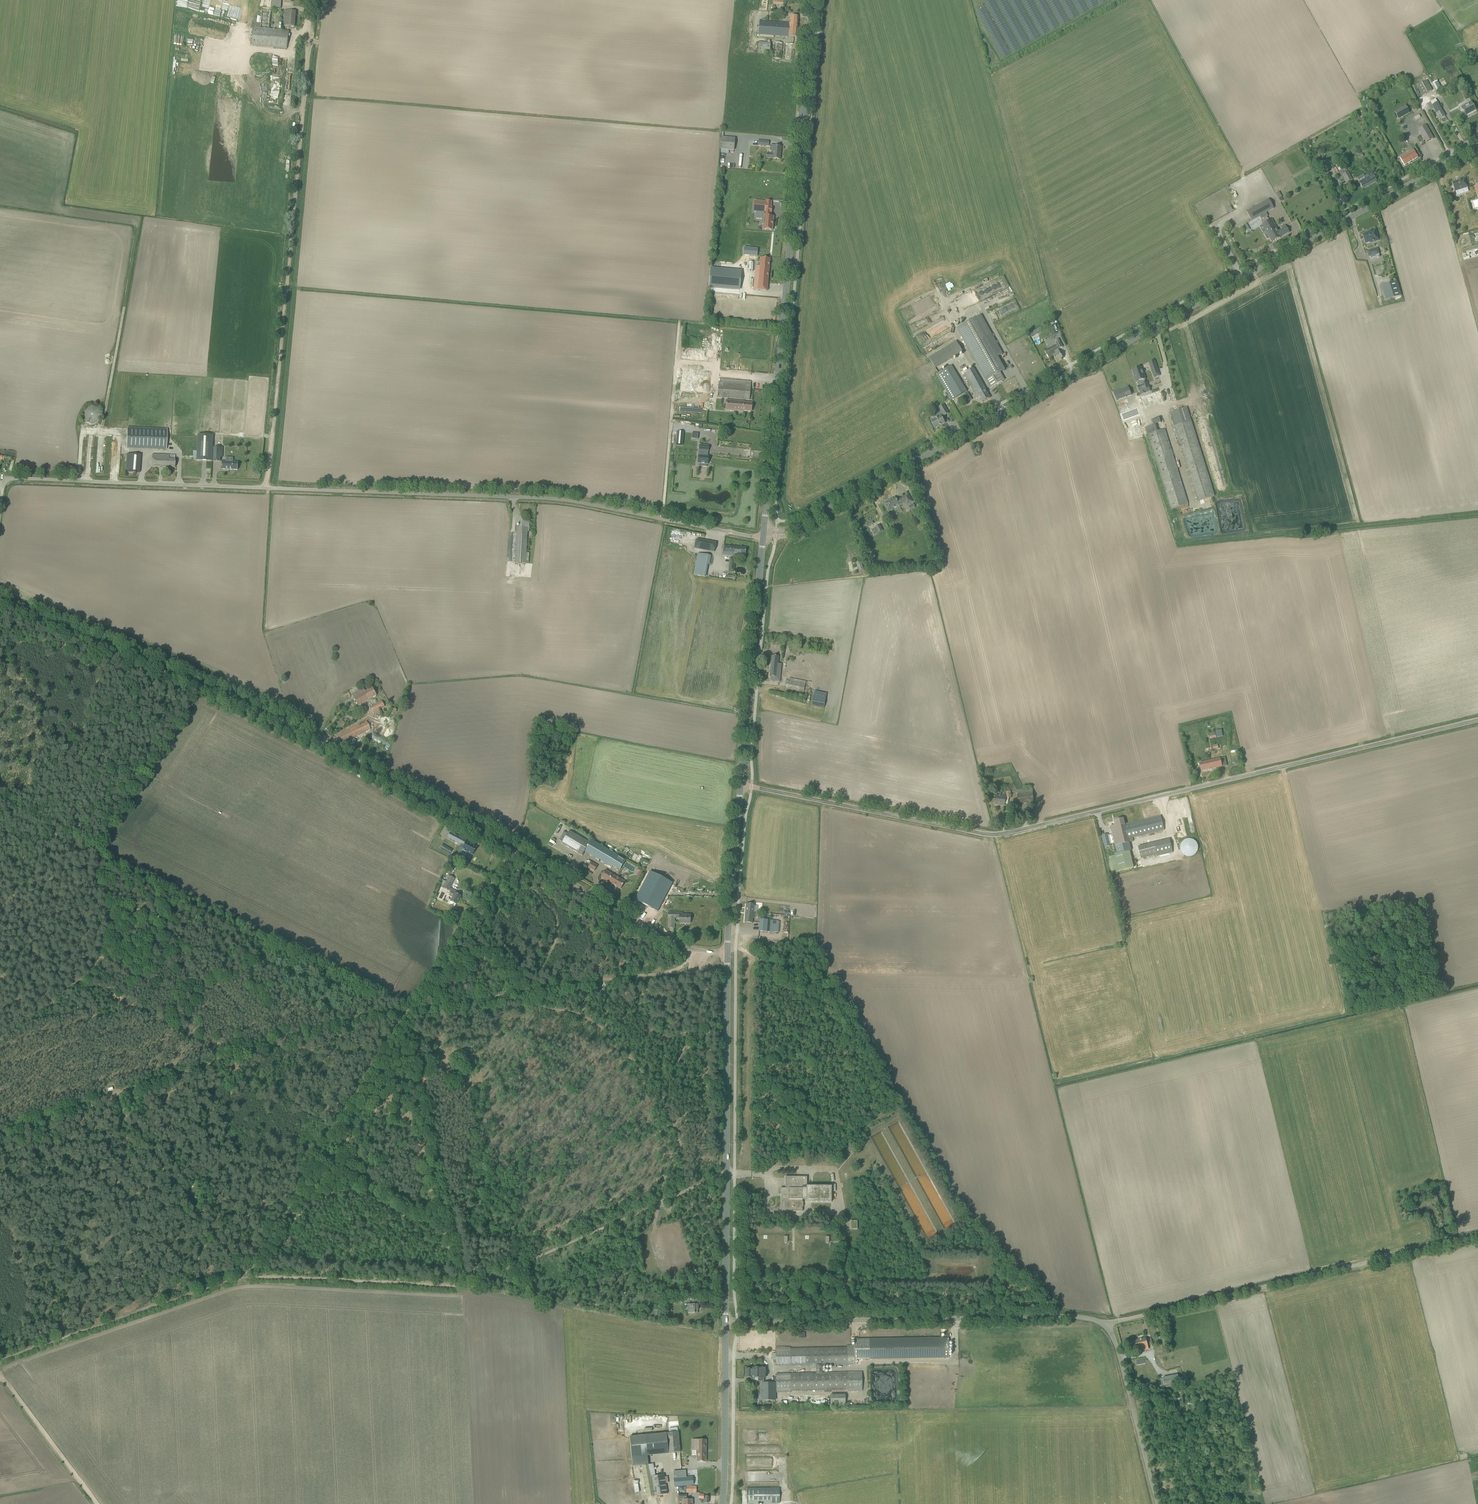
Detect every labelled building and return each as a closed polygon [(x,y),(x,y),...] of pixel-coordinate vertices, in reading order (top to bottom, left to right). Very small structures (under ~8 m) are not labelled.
[(282,48),(287,49),(289,31),(284,31),(279,30),(282,10),(271,9),(272,0),(263,0),(263,4),(267,4),(267,7),(263,6),(261,23),(255,23),(254,22),(251,45),(252,45),(282,48)] [(272,8),(282,9),(282,1),(292,2),(292,0),(273,0),(272,8)] [(296,12),(283,11),(282,26),(294,27),(296,12)] [(798,17),(793,17),(789,16),(789,22),(759,20),(758,34),(796,37),(798,17)] [(769,55),(770,43),(758,42),(757,54),(769,55)] [(780,58),(782,43),(774,42),(772,58),(780,58)] [(793,44),(788,43),(784,43),(783,58),(791,59),(793,44)] [(1444,78),(1434,82),(1437,92),(1448,88),(1444,78)] [(1426,81),(1417,86),(1423,96),(1432,91),(1426,81)] [(1471,91),(1466,83),(1462,85),(1467,94),(1471,91)] [(271,87),(269,96),(279,98),(280,89),(271,87)] [(1435,99),(1430,102),(1432,105),(1432,106),(1429,107),(1431,111),(1434,109),(1437,115),(1440,119),(1445,116),(1443,112),(1437,102),(1435,99)] [(1411,113),(1405,100),(1399,103),(1401,108),(1395,110),(1399,119),(1411,113)] [(1462,109),(1463,111),(1465,115),(1475,110),(1471,102),(1465,105),(1465,106),(1462,109)] [(1425,126),(1418,130),(1426,143),(1433,139),(1425,126)] [(735,139),(722,138),(721,149),(734,151),(735,139)] [(772,158),(772,159),(780,159),(779,159),(780,151),(781,146),(770,145),(770,150),(771,151),(773,151),(773,154),(767,154),(766,158),(772,158)] [(1404,165),(1418,158),(1413,150),(1406,154),(1407,156),(1401,160),(1404,165)] [(1328,161),(1319,166),(1323,172),(1332,167),(1328,161)] [(1352,180),(1348,172),(1344,174),(1342,175),(1345,179),(1347,183),(1352,180)] [(1363,189),(1377,181),(1371,172),(1367,174),(1367,175),(1364,176),(1365,178),(1359,182),(1363,189)] [(1455,191),(1455,192),(1468,188),(1465,178),(1460,180),(1460,181),(1452,183),(1453,185),(1452,186),(1454,191),(1455,191)] [(1266,213),(1274,209),(1269,199),(1246,211),(1252,221),(1260,217),(1261,220),(1268,216),(1266,213)] [(754,201),(754,211),(756,212),(762,212),(762,216),(762,219),(762,224),(763,224),(763,229),(772,230),(773,217),(770,217),(770,213),(771,213),(772,208),(771,207),(771,201),(766,201),(766,202),(754,201)] [(1281,237),(1279,234),(1278,232),(1278,231),(1272,220),(1262,225),(1267,234),(1265,236),(1267,239),(1269,238),(1272,243),(1281,238),(1281,237)] [(1282,229),(1278,231),(1278,232),(1279,234),(1281,237),(1289,232),(1285,225),(1281,227),(1282,229)] [(1379,240),(1376,229),(1368,232),(1368,233),(1362,235),(1365,244),(1370,242),(1370,243),(1379,240)] [(1369,257),(1370,257),(1371,259),(1380,257),(1377,249),(1367,252),(1369,257)] [(743,251),(742,258),(756,259),(757,252),(743,251)] [(755,266),(753,290),(767,291),(770,259),(761,258),(760,266),(755,266)] [(712,267),(710,286),(740,289),(742,270),(712,267)] [(984,297),(1008,286),(1004,276),(979,287),(981,290),(984,297)] [(1401,295),(1397,281),(1381,286),(1386,300),(1401,295)] [(980,315),(957,328),(990,388),(1004,380),(1000,373),(1005,371),(997,357),(1002,355),(980,315)] [(1042,328),(1031,334),(1033,337),(1043,331),(1042,328)] [(1054,341),(1056,345),(1059,349),(1062,347),(1058,339),(1054,341)] [(935,369),(963,352),(956,341),(928,357),(935,369)] [(1059,349),(1056,345),(1045,351),(1050,359),(1053,357),(1056,362),(1062,358),(1059,353),(1057,350),(1059,349)] [(1156,365),(1150,367),(1154,378),(1160,376),(1156,365)] [(967,392),(952,366),(936,375),(951,401),(967,392)] [(1141,367),(1132,370),(1136,382),(1137,382),(1138,386),(1137,387),(1139,391),(1140,391),(1141,395),(1146,393),(1150,391),(1149,386),(1148,386),(1147,382),(1146,382),(1145,379),(1146,379),(1144,375),(1143,373),(1141,367)] [(982,402),(990,398),(974,368),(964,374),(977,397),(979,396),(982,402)] [(710,409),(712,388),(696,386),(694,408),(710,409)] [(1113,393),(1117,401),(1131,395),(1128,387),(1113,393)] [(1160,391),(1141,396),(1144,408),(1164,402),(1160,391)] [(751,411),(752,403),(744,403),(744,402),(726,400),(725,410),(743,412),(743,411),(751,411)] [(944,416),(949,413),(944,405),(939,407),(942,412),(936,415),(938,417),(931,421),(935,429),(939,426),(941,425),(945,423),(942,417),(944,416)] [(91,406),(85,409),(82,416),(85,423),(92,426),(99,423),(102,415),(99,409),(91,406)] [(1170,412),(1173,422),(1174,426),(1197,501),(1214,496),(1187,407),(1170,412)] [(1188,504),(1164,429),(1157,431),(1155,424),(1146,427),(1148,434),(1171,509),(1188,504)] [(166,450),(167,429),(127,427),(126,448),(166,450)] [(212,435),(198,434),(197,460),(211,460),(212,435)] [(708,451),(708,446),(699,445),(699,450),(698,456),(698,464),(703,464),(703,467),(706,467),(707,464),(708,465),(708,457),(707,456),(708,451)] [(220,457),(222,457),(223,448),(213,447),(213,461),(220,461),(220,457)] [(127,454),(125,473),(139,474),(140,455),(127,454)] [(152,467),(175,468),(175,459),(168,459),(168,455),(152,454),(152,467)] [(221,469),(237,470),(238,462),(233,462),(225,462),(225,461),(222,461),(221,469)] [(907,505),(913,502),(908,494),(903,497),(907,505)] [(899,506),(902,504),(899,499),(897,500),(896,498),(889,501),(888,501),(884,504),(889,512),(893,510),(893,509),(899,506)] [(519,527),(517,527),(515,563),(526,564),(527,532),(529,532),(529,520),(520,519),(519,527)] [(716,543),(696,539),(694,548),(714,552),(716,543)] [(742,554),(745,555),(746,548),(724,546),(723,554),(742,556),(742,554)] [(708,565),(709,565),(710,556),(698,553),(693,575),(705,577),(708,565)] [(771,656),(769,677),(771,677),(770,681),(780,682),(780,673),(779,673),(780,670),(777,669),(778,664),(778,657),(771,656)] [(795,671),(814,675),(816,663),(797,660),(795,671)] [(787,681),(785,693),(802,697),(806,681),(799,680),(789,678),(789,681),(787,681)] [(356,692),(352,695),(358,706),(377,695),(373,686),(365,691),(363,688),(356,692)] [(827,694),(815,691),(811,705),(824,708),(827,694)] [(385,706),(382,701),(371,706),(374,712),(385,706)] [(362,723),(362,725),(340,736),(342,741),(369,727),(367,722),(367,723),(366,721),(362,723)] [(388,749),(391,745),(377,735),(374,740),(388,749)] [(1225,757),(1199,763),(1201,771),(1227,766),(1225,757)] [(1034,803),(1032,788),(1017,790),(1018,804),(1034,803)] [(1002,792),(1001,797),(995,796),(994,804),(1004,805),(1005,797),(1004,797),(1005,792),(1002,792)] [(1129,839),(1164,830),(1160,816),(1125,825),(1117,827),(1119,833),(1113,835),(1117,854),(1115,855),(1109,857),(1113,873),(1134,867),(1129,851),(1131,851),(1130,847),(1131,846),(1129,839)] [(1115,825),(1110,826),(1113,835),(1119,833),(1117,827),(1125,825),(1123,819),(1114,821),(1115,825)] [(567,834),(564,831),(559,839),(563,841),(561,844),(582,856),(584,852),(611,867),(612,866),(619,870),(625,860),(591,840),(589,843),(569,831),(567,834)] [(462,849),(472,855),(477,847),(466,841),(467,841),(450,832),(447,837),(461,845),(460,846),(463,847),(462,849)] [(1103,836),(1106,847),(1111,846),(1108,834),(1103,836)] [(1197,851),(1197,850),(1197,848),(1196,847),(1196,846),(1195,844),(1193,843),(1192,843),(1190,842),(1189,842),(1187,842),(1186,843),(1185,844),(1184,845),(1183,846),(1182,847),(1182,849),(1182,850),(1182,852),(1183,853),(1183,854),(1184,855),(1186,856),(1187,857),(1188,857),(1190,857),(1192,857),(1193,857),(1194,856),(1195,855),(1196,854),(1197,852),(1197,851)] [(1153,843),(1138,847),(1141,858),(1156,854),(1153,843)] [(443,844),(440,849),(450,854),(453,849),(443,844)] [(585,866),(595,871),(598,865),(588,860),(585,866)] [(601,877),(620,889),(625,882),(605,870),(601,877)] [(649,872),(635,900),(657,912),(672,883),(649,872)] [(442,887),(449,890),(450,888),(455,878),(449,875),(446,881),(442,880),(440,884),(442,885),(442,887)] [(450,888),(449,890),(450,891),(448,895),(453,898),(451,902),(451,901),(449,905),(453,907),(455,904),(456,904),(460,896),(461,894),(450,888)] [(753,912),(754,904),(746,904),(744,923),(752,923),(753,918),(754,918),(755,912),(753,912)] [(690,923),(690,915),(682,915),(682,913),(668,913),(668,918),(668,928),(674,928),(674,918),(679,918),(679,923),(690,923)] [(771,920),(760,919),(759,931),(770,932),(771,920)] [(806,1202),(831,1202),(831,1186),(807,1186),(807,1177),(785,1177),(785,1188),(780,1188),(780,1194),(782,1194),(781,1211),(802,1211),(802,1200),(806,1200),(806,1202)] [(700,1301),(694,1301),(694,1296),(688,1296),(688,1301),(691,1301),(691,1305),(688,1305),(688,1313),(694,1313),(694,1310),(698,1310),(698,1305),(700,1305),(700,1301)] [(809,1368),(816,1368),(816,1372),(776,1373),(776,1393),(791,1393),(791,1391),(848,1390),(848,1392),(862,1391),(862,1372),(821,1372),(821,1365),(856,1364),(856,1359),(948,1358),(948,1337),(854,1339),(854,1345),(847,1346),(847,1347),(790,1348),(790,1347),(776,1347),(776,1366),(809,1366),(809,1368)] [(1138,1352),(1149,1349),(1146,1338),(1130,1342),(1132,1351),(1138,1349),(1138,1352)] [(751,1367),(751,1369),(745,1369),(745,1378),(759,1378),(759,1382),(764,1382),(764,1377),(766,1377),(766,1367),(760,1367),(754,1367),(751,1367)] [(1165,1385),(1165,1388),(1177,1385),(1176,1383),(1179,1382),(1178,1375),(1160,1379),(1161,1385),(1165,1385)] [(775,1383),(761,1383),(761,1400),(775,1400),(775,1383)] [(845,1394),(830,1395),(830,1405),(845,1405),(845,1394)] [(678,1432),(666,1433),(668,1453),(680,1452),(678,1432)] [(705,1461),(706,1440),(692,1440),(692,1455),(698,1455),(697,1461),(705,1461)] [(653,1464),(642,1466),(647,1497),(668,1494),(664,1474),(655,1476),(653,1464)] [(675,1487),(697,1485),(696,1477),(687,1477),(686,1470),(676,1470),(676,1478),(674,1479),(675,1487)] [(779,1488),(747,1488),(747,1503),(779,1503),(779,1488)]
